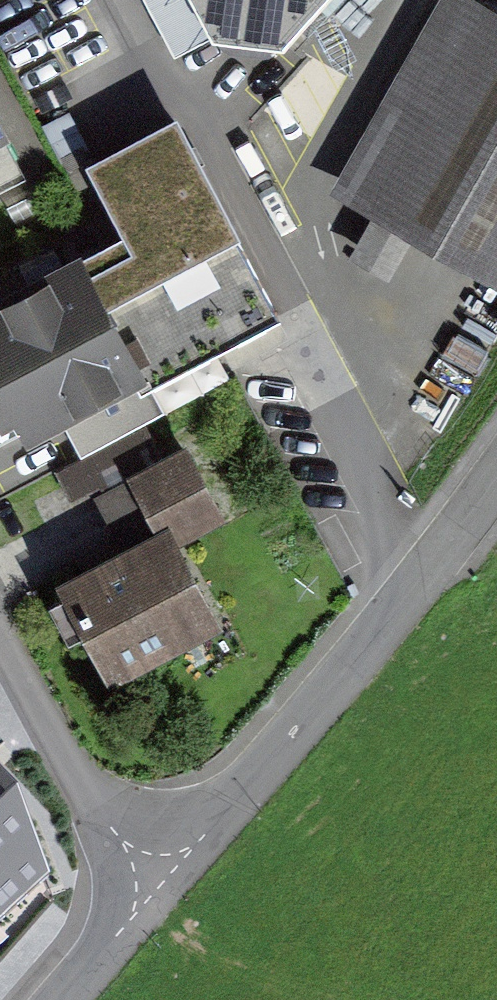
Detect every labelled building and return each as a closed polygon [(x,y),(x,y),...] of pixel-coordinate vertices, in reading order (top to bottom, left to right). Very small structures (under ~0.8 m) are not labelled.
[(238,32),(305,37),(338,0),(220,0),(238,32)] [(496,263),(496,0),(442,0),(345,182),(496,263)] [(26,129),(0,82),(0,144),(26,129)] [(173,125),(98,163),(136,237),(0,306),(0,430),(1,431),(44,409),(53,427),(271,317),(173,125)] [(62,479),(71,517),(117,506),(108,468),(62,479)] [(165,530),(66,583),(111,666),(210,612),(165,530)] [(51,877),(26,807),(0,779),(0,924),(51,877)]
